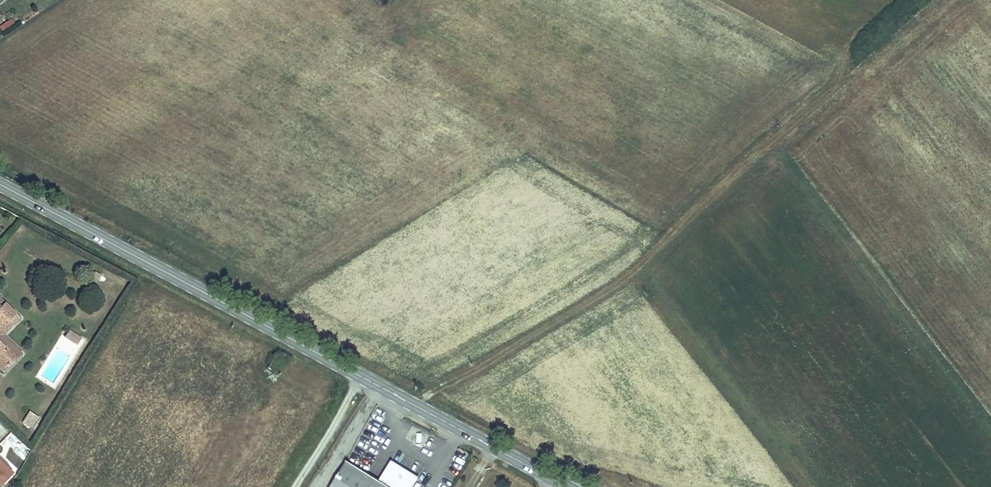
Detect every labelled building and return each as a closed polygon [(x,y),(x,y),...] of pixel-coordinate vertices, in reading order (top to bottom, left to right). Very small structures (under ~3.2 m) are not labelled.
[(13,313),(3,303),(0,306),(0,326),(13,313)] [(1,333),(17,318),(13,313),(0,326),(0,342),(5,348),(3,350),(12,359),(20,352),(1,333)] [(62,326),(58,334),(70,341),(74,333),(62,326)] [(1,370),(12,359),(3,350),(5,348),(0,342),(0,369),(1,370)] [(32,426),(37,418),(27,411),(22,419),(32,426)] [(32,426),(22,419),(20,421),(31,428),(32,426)] [(345,460),(329,486),(411,486),(419,474),(391,458),(379,479),(345,460)] [(13,473),(0,463),(0,486),(2,486),(13,473)]
